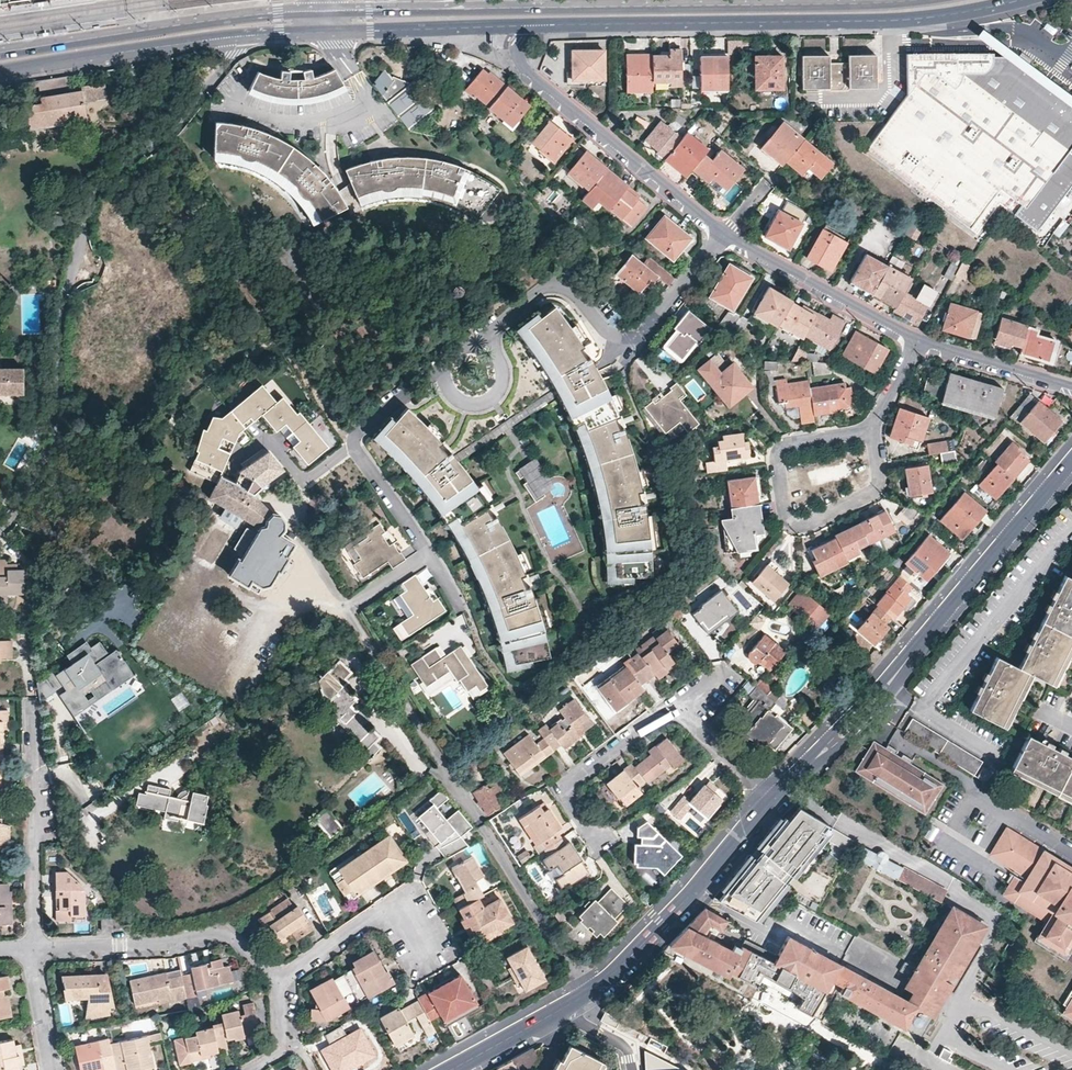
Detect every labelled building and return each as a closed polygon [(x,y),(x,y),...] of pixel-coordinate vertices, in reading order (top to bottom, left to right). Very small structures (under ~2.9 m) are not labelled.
[(744,53),(744,41),(727,41),(727,53),(744,53)] [(652,55),(652,84),(681,84),(681,49),(670,49),(670,55),(652,55)] [(604,50),(573,50),(573,80),(605,79),(604,50)] [(908,54),(908,93),(890,118),(866,150),(970,229),(977,234),(1000,203),(1028,225),(1037,231),(1071,184),(1071,153),(1068,151),(1069,150),(1071,146),(1071,101),(1012,56),(993,56),(993,52),(908,54)] [(252,60),(249,54),(239,60),(243,66),(252,60)] [(839,65),(840,88),(876,88),(876,54),(848,55),(848,65),(839,65)] [(626,93),(652,92),(652,84),(652,55),(627,55),(626,93)] [(802,88),(840,88),(839,65),(829,65),(829,55),(801,55),(802,88)] [(783,56),(755,56),(756,88),(783,88),(783,56)] [(701,90),(728,90),(727,57),(700,57),(701,90)] [(386,67),(372,83),(411,132),(437,111),(414,81),(412,83),(403,80),(397,85),(394,80),(395,79),(386,67)] [(329,72),(313,78),(311,69),(303,71),(304,79),(297,80),(298,103),(303,102),(311,101),(324,98),(336,94),(346,89),(340,79),(334,69),(329,72)] [(289,80),(290,72),(281,71),(280,79),(275,78),(268,75),(258,72),(248,92),(261,98),(273,100),(276,101),(289,103),(298,103),(297,80),(289,80)] [(505,85),(488,72),(485,76),(480,71),(464,90),(472,97),(475,94),(489,105),(505,85)] [(71,86),(69,76),(43,80),(45,90),(71,86)] [(31,129),(88,119),(85,101),(108,97),(106,82),(82,86),(83,90),(35,98),(36,104),(27,106),(31,129)] [(529,105),(505,85),(488,106),(512,126),(529,105)] [(465,111),(472,120),(478,114),(471,106),(465,111)] [(678,111),(674,115),(683,122),(687,118),(678,111)] [(649,122),(637,116),(634,122),(646,128),(649,122)] [(668,154),(689,129),(675,117),(668,125),(667,126),(660,120),(644,139),(657,150),(656,152),(664,159),(668,154)] [(570,138),(549,121),(532,142),(554,160),(570,138)] [(239,124),(216,122),(215,157),(216,159),(226,160),(242,163),(258,170),(266,174),(273,178),(286,188),(295,197),(303,205),(315,224),(348,207),(340,193),(332,181),(326,174),(323,171),(303,153),(292,145),(280,138),(265,132),(251,128),(239,124)] [(759,147),(781,165),(785,161),(802,139),(781,122),(759,147)] [(704,153),(708,149),(690,134),(695,127),(693,125),(692,125),(689,129),(668,154),(676,159),(674,161),(689,172),(692,168),(704,153)] [(802,139),(785,161),(801,174),(807,167),(819,177),(830,163),(802,139)] [(431,147),(425,149),(431,157),(436,153),(431,147)] [(596,159),(586,150),(568,172),(589,189),(604,170),(594,161),(596,159)] [(711,160),(704,153),(692,168),(703,176),(706,173),(720,183),(726,189),(743,168),(720,150),(711,160)] [(361,164),(346,169),(361,204),(371,200),(379,198),(389,196),(399,195),(410,194),(421,195),(439,199),(453,204),(462,208),(469,212),(479,219),(501,189),(497,185),(485,178),(474,172),(461,166),(442,160),(425,158),(412,157),(394,157),(374,160),(361,164)] [(616,176),(607,168),(604,170),(583,198),(592,206),(597,199),(609,208),(610,207),(626,188),(614,178),(616,176)] [(720,183),(706,173),(703,176),(716,188),(720,183)] [(635,192),(628,186),(610,207),(631,225),(647,206),(633,195),(635,192)] [(806,213),(786,202),(780,212),(777,210),(762,236),(775,243),(777,240),(788,246),(806,213)] [(581,218),(576,214),(571,221),(576,225),(581,218)] [(691,237),(665,215),(646,237),(673,259),(691,237)] [(552,221),(557,228),(563,222),(556,216),(552,221)] [(1050,234),(1057,239),(1068,224),(1061,219),(1050,234)] [(916,240),(921,229),(910,221),(904,233),(916,240)] [(846,241),(822,228),(807,257),(830,270),(846,241)] [(1053,240),(1045,251),(1054,259),(1055,259),(1064,248),(1053,240)] [(886,265),(865,253),(850,280),(871,292),(886,265)] [(643,263),(632,254),(617,274),(639,292),(646,283),(650,286),(659,276),(669,284),(675,277),(650,256),(644,264),(643,263)] [(955,275),(963,260),(957,255),(945,277),(952,280),(955,275)] [(963,260),(955,275),(965,280),(972,266),(963,260)] [(753,276),(730,263),(711,296),(734,309),(753,276)] [(895,306),(910,280),(910,279),(886,265),(871,292),(895,306)] [(908,294),(914,282),(910,280),(895,306),(893,310),(915,320),(917,317),(919,314),(923,315),(929,304),(934,296),(920,289),(915,297),(908,294)] [(792,299),(769,286),(753,314),(777,327),(791,303),(792,299)] [(805,311),(791,303),(778,326),(803,339),(805,336),(817,313),(807,307),(805,311)] [(976,311),(951,303),(944,328),(969,336),(976,311)] [(710,329),(687,309),(670,330),(675,334),(666,345),(681,358),(696,340),(699,343),(710,329)] [(978,338),(985,314),(976,311),(969,336),(978,338)] [(735,328),(741,318),(731,312),(721,324),(730,331),(735,328)] [(830,320),(817,313),(805,336),(829,349),(844,322),(833,316),(830,320)] [(537,324),(516,340),(527,355),(536,368),(546,383),(554,398),(512,426),(519,435),(560,407),(569,422),(581,449),(592,482),(599,508),(603,529),(606,555),(607,584),(653,581),(652,553),(646,511),(641,511),(638,500),(643,499),(643,497),(631,454),(624,437),(620,438),(615,427),(620,426),(618,422),(609,402),(600,384),(590,366),(586,369),(580,358),(584,356),(555,317),(541,329),(537,324)] [(735,328),(741,336),(749,322),(741,318),(735,328)] [(1027,326),(1002,319),(995,341),(1010,346),(1012,342),(1021,345),(1027,326)] [(1038,329),(1027,326),(1021,345),(1019,353),(1049,362),(1050,361),(1056,341),(1056,340),(1037,334),(1038,329)] [(661,342),(666,345),(675,334),(670,330),(661,342)] [(758,344),(747,331),(742,336),(752,349),(758,344)] [(887,350),(855,332),(842,355),(874,373),(887,350)] [(806,361),(807,361),(807,353),(796,352),(791,361),(806,361)] [(820,354),(807,353),(807,361),(813,362),(820,362),(820,354)] [(710,359),(698,369),(725,401),(736,392),(740,396),(753,387),(734,362),(720,372),(710,359)] [(830,372),(832,363),(820,362),(813,362),(815,374),(830,372)] [(0,369),(0,396),(23,396),(23,369),(0,369)] [(771,371),(762,372),(764,387),(773,385),(771,371)] [(1002,388),(949,371),(945,382),(927,377),(924,390),(930,391),(929,394),(941,398),(940,401),(993,417),(1002,388)] [(799,404),(809,403),(812,402),(809,381),(788,384),(787,379),(776,381),(779,403),(786,402),(786,406),(799,404)] [(220,415),(207,413),(189,469),(216,483),(220,474),(235,482),(236,481),(254,492),(297,458),(285,440),(241,470),(213,456),(219,438),(226,416),(243,420),(248,425),(250,424),(269,407),(278,400),(280,398),(279,398),(265,380),(220,415)] [(702,425),(682,401),(689,396),(678,383),(672,389),(673,391),(656,405),(654,402),(646,409),(667,434),(682,423),(691,433),(702,425)] [(845,383),(810,388),(814,415),(847,410),(850,407),(852,405),(853,401),(853,398),(851,386),(846,387),(845,383)] [(290,390),(279,398),(280,398),(278,400),(287,412),(299,403),(290,390)] [(729,406),(740,396),(736,392),(725,401),(729,406)] [(1016,409),(1011,415),(1042,442),(1061,420),(1038,400),(1035,403),(1027,396),(1016,409)] [(308,414),(299,403),(287,412),(289,415),(298,428),(307,440),(314,436),(318,432),(306,416),(308,414)] [(810,415),(809,403),(799,404),(801,416),(810,415)] [(905,437),(913,440),(920,442),(928,418),(898,408),(889,438),(903,443),(905,437)] [(392,428),(373,448),(389,462),(406,479),(423,499),(436,516),(441,512),(449,523),(466,550),(481,580),(498,625),(505,651),(509,671),(537,666),(535,658),(552,655),(547,629),(545,621),(533,583),(527,585),(526,580),(523,573),(527,571),(524,563),(507,528),(503,521),(495,526),(489,516),(493,514),(490,510),(477,492),(462,473),(509,441),(502,432),(455,465),(452,462),(448,465),(440,456),(443,453),(441,450),(428,436),(408,418),(397,432),(392,428)] [(726,459),(726,454),(749,450),(748,441),(744,442),(743,433),(724,436),(724,441),(719,442),(720,449),(714,450),(716,461),(709,462),(708,463),(709,472),(728,470),(726,459)] [(912,445),(913,440),(905,437),(903,443),(912,445)] [(926,445),(928,455),(939,453),(947,452),(945,442),(926,445)] [(1010,442),(993,462),(995,463),(1012,478),(1027,461),(1019,454),(1022,452),(1010,442)] [(750,455),(749,450),(726,454),(726,459),(750,455)] [(956,463),(953,451),(947,452),(939,453),(941,465),(956,463)] [(554,487),(535,459),(530,462),(515,472),(534,500),(554,487)] [(994,499),(1012,478),(995,463),(977,485),(984,491),(983,493),(975,487),(971,492),(989,508),(995,501),(994,499)] [(928,465),(905,469),(909,496),(932,493),(928,465)] [(210,495),(209,497),(228,507),(242,516),(262,528),(259,534),(247,554),(243,561),(240,559),(230,574),(260,592),(264,586),(271,584),(279,569),(282,571),(290,556),(288,555),(295,543),(280,533),(284,528),(284,521),(280,514),(272,513),(259,499),(254,492),(236,481),(235,482),(220,474),(216,483),(210,494),(209,494),(209,495),(210,495)] [(755,475),(727,479),(731,507),(758,503),(755,475)] [(479,484),(488,498),(495,493),(487,479),(479,484)] [(960,540),(984,511),(963,493),(938,522),(960,540)] [(762,531),(758,503),(731,507),(732,518),(722,519),(725,550),(750,547),(748,533),(762,531)] [(242,516),(228,507),(223,516),(237,524),(242,516)] [(916,513),(903,507),(893,518),(904,527),(916,513)] [(884,511),(858,523),(868,544),(894,532),(884,511)] [(858,523),(834,535),(835,537),(846,560),(870,548),(868,544),(858,523)] [(391,543),(387,538),(390,535),(385,527),(359,546),(369,561),(362,567),(370,579),(393,563),(397,569),(410,561),(405,555),(404,555),(398,546),(394,548),(391,543)] [(236,548),(247,554),(259,534),(248,528),(236,548)] [(401,544),(393,533),(390,535),(387,538),(391,543),(394,541),(398,546),(401,544)] [(925,582),(948,554),(927,536),(904,564),(925,582)] [(835,537),(810,549),(815,559),(811,560),(818,575),(847,562),(846,560),(835,537)] [(9,591),(25,591),(25,569),(25,568),(24,567),(18,567),(8,567),(8,561),(8,558),(0,558),(0,590),(9,591)] [(752,580),(773,599),(787,582),(773,570),(777,565),(771,560),(766,565),(766,564),(752,580)] [(909,586),(896,576),(874,604),(889,617),(891,618),(900,607),(908,597),(903,593),(909,586)] [(968,710),(1000,727),(1027,673),(1048,685),(1071,639),(1071,580),(1064,576),(1017,668),(995,657),(968,710)] [(450,611),(442,600),(438,602),(431,592),(421,578),(408,586),(412,592),(406,597),(419,615),(407,624),(415,635),(450,611)] [(442,600),(434,589),(431,592),(438,602),(442,600)] [(830,613),(802,589),(788,605),(816,629),(830,613)] [(9,600),(9,591),(0,590),(0,600),(9,600)] [(727,614),(729,618),(738,611),(721,590),(703,605),(704,606),(693,614),(706,631),(727,614)] [(912,600),(908,597),(900,607),(904,610),(912,600)] [(682,613),(673,600),(667,605),(676,617),(682,613)] [(874,604),(873,603),(870,606),(873,609),(856,630),(873,644),(887,627),(883,624),(889,617),(874,604)] [(708,634),(729,618),(727,614),(706,631),(708,634)] [(764,623),(756,617),(752,622),(760,628),(764,623)] [(791,629),(817,651),(821,646),(816,642),(818,640),(797,622),(791,629)] [(640,651),(633,656),(649,678),(656,672),(655,671),(666,664),(668,666),(677,659),(669,648),(679,641),(670,628),(659,635),(657,632),(638,647),(640,651)] [(786,650),(766,633),(758,642),(752,649),(750,652),(749,654),(749,656),(751,659),(754,661),(757,661),(760,659),(771,668),(786,650)] [(3,656),(14,656),(14,639),(0,639),(0,656),(3,656)] [(61,692),(74,711),(133,673),(117,646),(108,652),(101,642),(38,682),(43,704),(61,692)] [(491,685),(464,645),(446,657),(439,646),(414,663),(429,686),(454,669),(461,681),(463,679),(471,690),(479,685),(483,691),(491,685)] [(649,678),(633,656),(625,662),(627,665),(627,666),(601,686),(615,706),(626,698),(628,701),(645,688),(641,683),(649,678)] [(679,662),(677,659),(668,666),(666,664),(655,671),(656,672),(660,676),(679,662)] [(324,691),(330,698),(325,703),(362,739),(356,745),(364,753),(380,736),(372,727),(369,730),(361,721),(367,715),(358,706),(355,708),(351,704),(357,698),(344,684),(345,682),(330,667),(303,687),(315,704),(320,703),(322,701),(324,698),(323,694),(323,692),(324,691)] [(757,685),(767,694),(773,687),(763,678),(757,685)] [(767,694),(757,685),(750,694),(760,703),(742,724),(748,733),(747,735),(755,740),(759,735),(774,749),(793,727),(777,713),(775,715),(769,709),(776,702),(774,700),(767,694)] [(315,704),(303,687),(299,690),(304,704),(311,701),(312,705),(315,704)] [(781,693),(773,687),(767,694),(774,700),(781,693)] [(172,699),(178,709),(188,703),(182,693),(172,699)] [(546,723),(539,729),(545,737),(554,750),(562,744),(565,747),(581,736),(579,734),(594,724),(594,722),(576,698),(569,704),(568,702),(565,705),(566,706),(561,710),(565,715),(549,727),(546,723)] [(626,698),(615,706),(617,708),(628,701),(626,698)] [(4,752),(3,730),(2,730),(1,730),(1,729),(1,721),(1,720),(2,720),(9,720),(9,709),(0,708),(0,710),(0,752),(4,752)] [(913,719),(904,733),(974,776),(982,762),(913,719)] [(2,730),(3,730),(9,730),(9,720),(2,720),(1,720),(1,721),(1,729),(1,730),(2,730)] [(554,750),(545,737),(537,743),(530,733),(506,750),(522,773),(554,750)] [(1012,766),(1071,797),(1071,759),(1027,736),(1012,766)] [(651,754),(635,766),(646,781),(647,782),(671,764),(673,767),(683,759),(666,737),(656,745),(658,748),(651,754)] [(649,750),(651,754),(658,748),(656,745),(649,750)] [(928,808),(938,792),(923,783),(926,776),(911,767),(915,761),(890,745),(882,758),(873,752),(863,767),(879,777),(877,780),(889,788),(891,785),(912,797),(928,808)] [(4,752),(0,752),(0,796),(11,796),(10,775),(8,775),(4,775),(3,763),(4,763),(5,752),(4,752)] [(632,762),(606,783),(617,797),(620,795),(626,804),(642,792),(639,787),(646,781),(635,766),(632,762)] [(879,777),(863,767),(861,770),(877,780),(879,777)] [(982,767),(976,777),(985,783),(991,773),(982,767)] [(508,796),(497,779),(477,793),(491,813),(503,805),(500,801),(508,796)] [(710,779),(705,784),(712,790),(716,785),(710,779)] [(705,784),(703,783),(689,799),(684,795),(671,810),(680,818),(693,804),(706,815),(721,798),(712,790),(705,784)] [(912,797),(891,785),(889,788),(910,800),(912,797)] [(139,795),(137,807),(203,822),(207,805),(205,804),(208,794),(192,791),(188,792),(182,795),(179,797),(179,799),(171,797),(172,792),(149,787),(147,796),(139,795)] [(434,849),(444,860),(470,846),(462,838),(471,829),(456,812),(445,822),(435,810),(446,800),(438,792),(427,802),(430,806),(415,819),(437,844),(439,846),(434,849)] [(101,819),(119,808),(111,795),(92,806),(101,819)] [(928,808),(912,797),(910,800),(926,811),(928,808)] [(829,805),(820,799),(817,805),(826,810),(829,805)] [(347,823),(332,803),(318,813),(333,833),(347,823)] [(530,822),(547,848),(563,838),(566,836),(561,829),(563,827),(550,808),(546,811),(543,805),(522,818),(526,825),(527,824),(530,822)] [(823,837),(831,827),(798,806),(787,819),(785,817),(782,820),(759,849),(762,851),(791,875),(823,837)] [(11,825),(4,823),(4,818),(0,818),(0,847),(7,847),(12,841),(11,825)] [(527,824),(544,851),(547,848),(530,822),(527,824)] [(1006,826),(1005,828),(1071,870),(1071,866),(1006,826)] [(853,840),(831,827),(823,837),(846,851),(853,840)] [(1005,828),(1000,836),(997,835),(992,843),(995,844),(990,852),(1013,866),(1004,881),(1009,884),(1003,893),(1020,904),(1024,897),(1038,906),(1036,909),(1051,919),(1049,921),(1039,937),(1063,952),(1071,938),(1071,870),(1005,828)] [(639,842),(639,849),(638,862),(654,864),(663,872),(682,853),(659,831),(654,836),(648,836),(647,838),(647,843),(643,843),(639,842)] [(350,863),(339,871),(356,897),(383,878),(390,874),(407,862),(390,836),(350,863)] [(568,845),(563,838),(547,848),(551,856),(547,859),(553,869),(561,864),(567,872),(559,877),(565,887),(571,882),(572,884),(591,872),(583,859),(581,860),(578,856),(581,854),(573,842),(568,845)] [(861,844),(854,856),(939,901),(946,889),(887,857),(888,854),(887,852),(886,850),(882,848),(880,849),(878,850),(877,852),(861,844)] [(762,851),(759,855),(764,858),(761,862),(785,882),(791,875),(762,851)] [(755,920),(785,882),(761,862),(764,858),(759,855),(756,859),(753,856),(724,892),(718,900),(755,920)] [(459,908),(476,898),(483,895),(475,879),(482,875),(471,857),(451,868),(455,876),(457,876),(466,891),(453,898),(459,908)] [(350,863),(348,860),(328,874),(349,906),(358,900),(356,897),(339,871),(350,863)] [(661,874),(663,872),(654,864),(638,862),(638,864),(653,866),(661,874)] [(72,908),(72,914),(87,914),(87,913),(87,887),(70,870),(57,870),(57,888),(61,888),(61,895),(57,895),(57,908),(72,908)] [(392,878),(390,874),(384,878),(386,882),(392,878)] [(10,923),(11,889),(8,889),(8,882),(7,881),(0,882),(0,922),(10,923)] [(486,902),(500,896),(497,891),(484,897),(486,902)] [(602,931),(608,926),(612,932),(622,923),(620,920),(634,908),(620,892),(605,905),(602,908),(601,908),(600,906),(599,904),(595,899),(591,903),(593,906),(584,913),(600,933),(602,931)] [(1036,909),(1038,906),(1024,897),(1020,904),(1049,921),(1051,919),(1036,909)] [(287,898),(259,919),(266,929),(270,927),(279,939),(292,931),(296,928),(302,935),(312,928),(297,906),(294,908),(287,898)] [(482,908),(476,898),(459,908),(464,917),(461,919),(465,927),(468,925),(475,936),(495,926),(497,930),(511,923),(498,899),(482,908)] [(933,1012),(946,988),(952,992),(979,944),(974,942),(985,923),(969,914),(967,917),(950,907),(913,967),(902,961),(897,970),(908,977),(903,986),(911,990),(905,1000),(925,1011),(926,1008),(933,1012)] [(71,919),(72,914),(72,908),(57,908),(58,918),(71,919)] [(701,911),(662,952),(678,960),(683,950),(728,975),(731,971),(752,982),(753,979),(760,983),(762,981),(792,997),(790,999),(797,1003),(796,1006),(818,1018),(839,980),(843,983),(838,992),(918,1037),(933,1012),(926,1008),(925,1011),(905,1000),(786,935),(775,955),(744,938),(740,945),(735,942),(731,949),(703,934),(709,924),(721,930),(726,921),(704,908),(701,911)] [(113,929),(112,916),(104,916),(104,929),(113,929)] [(474,943),(497,930),(495,926),(475,936),(468,925),(465,927),(474,943)] [(606,937),(612,932),(608,926),(602,931),(606,937)] [(298,939),(302,935),(296,928),(292,931),(298,939)] [(1039,937),(1036,943),(1065,961),(1071,950),(1071,938),(1063,952),(1039,937)] [(542,974),(524,941),(504,952),(508,961),(517,976),(521,985),(542,974)] [(376,947),(372,949),(384,970),(387,969),(376,947)] [(355,965),(342,972),(344,975),(358,999),(367,994),(368,996),(394,982),(387,969),(384,970),(372,949),(353,960),(355,965)] [(193,973),(182,975),(187,998),(208,993),(207,987),(235,981),(231,967),(226,968),(223,958),(212,960),(213,966),(209,967),(208,962),(192,965),(193,973)] [(517,976),(508,961),(505,963),(513,978),(517,976)] [(180,970),(166,972),(167,978),(181,975),(180,970)] [(115,1005),(107,972),(99,974),(98,972),(65,974),(69,995),(85,992),(87,1000),(80,1006),(86,1016),(110,1012),(109,1006),(115,1005)] [(187,998),(182,975),(181,975),(167,978),(166,972),(130,979),(135,1004),(159,999),(172,996),(173,1001),(187,998)] [(4,994),(2,987),(9,986),(7,973),(0,974),(0,1017),(8,1016),(4,994)] [(327,1019),(359,1001),(358,999),(344,975),(334,981),(332,977),(310,989),(319,1006),(313,1006),(311,1018),(327,1019)] [(460,975),(417,998),(419,1000),(429,1020),(441,1014),(447,1024),(479,1007),(468,987),(467,988),(460,975)] [(1062,1005),(1068,1008),(1065,1013),(1071,1017),(1071,989),(1062,1005)] [(8,993),(4,994),(8,1016),(12,1015),(8,993)] [(430,1022),(429,1020),(419,1000),(409,1005),(415,1015),(421,1027),(430,1022)] [(444,1047),(497,1018),(488,1001),(479,1007),(447,1024),(441,1014),(429,1020),(430,1022),(444,1047)] [(214,1026),(219,1050),(228,1048),(226,1038),(229,1038),(228,1036),(230,1036),(229,1035),(235,1034),(236,1036),(236,1038),(247,1036),(246,1032),(257,1030),(255,1023),(254,1013),(256,1012),(257,1012),(254,1002),(244,1004),(245,1013),(241,1014),(240,1008),(223,1012),(224,1021),(213,1023),(214,1026)] [(405,1021),(415,1015),(409,1005),(400,1010),(405,1021)] [(413,1035),(405,1021),(400,1010),(398,1008),(379,1018),(394,1045),(413,1035)] [(211,1052),(219,1050),(214,1026),(196,1030),(197,1034),(186,1037),(192,1061),(202,1059),(201,1054),(211,1052)] [(142,1068),(155,1065),(151,1046),(159,1044),(156,1033),(111,1042),(117,1069),(143,1069),(142,1068)] [(370,1047),(363,1034),(355,1038),(354,1035),(321,1052),(330,1069),(345,1061),(346,1064),(348,1067),(364,1058),(370,1069),(371,1069),(380,1065),(370,1047)] [(20,1061),(18,1051),(16,1052),(14,1042),(13,1037),(0,1039),(0,1069),(19,1069),(18,1063),(20,1062),(20,1061)] [(111,1042),(110,1037),(77,1044),(82,1069),(102,1069),(104,1069),(105,1069),(117,1069),(111,1042)] [(20,1061),(20,1062),(23,1062),(20,1041),(14,1042),(16,1052),(18,1051),(20,1061)] [(601,1060),(573,1045),(564,1061),(561,1068),(558,1066),(556,1069),(596,1069),(601,1060)] [(534,1049),(532,1047),(506,1061),(496,1067),(498,1069),(530,1069),(538,1056),(534,1049)] [(948,1061),(951,1052),(942,1048),(938,1057),(948,1061)] [(644,1050),(645,1069),(681,1069),(644,1050)] [(601,1060),(596,1069),(601,1069),(606,1062),(601,1060)] [(346,1064),(345,1061),(330,1069),(331,1069),(336,1069),(346,1064)]
